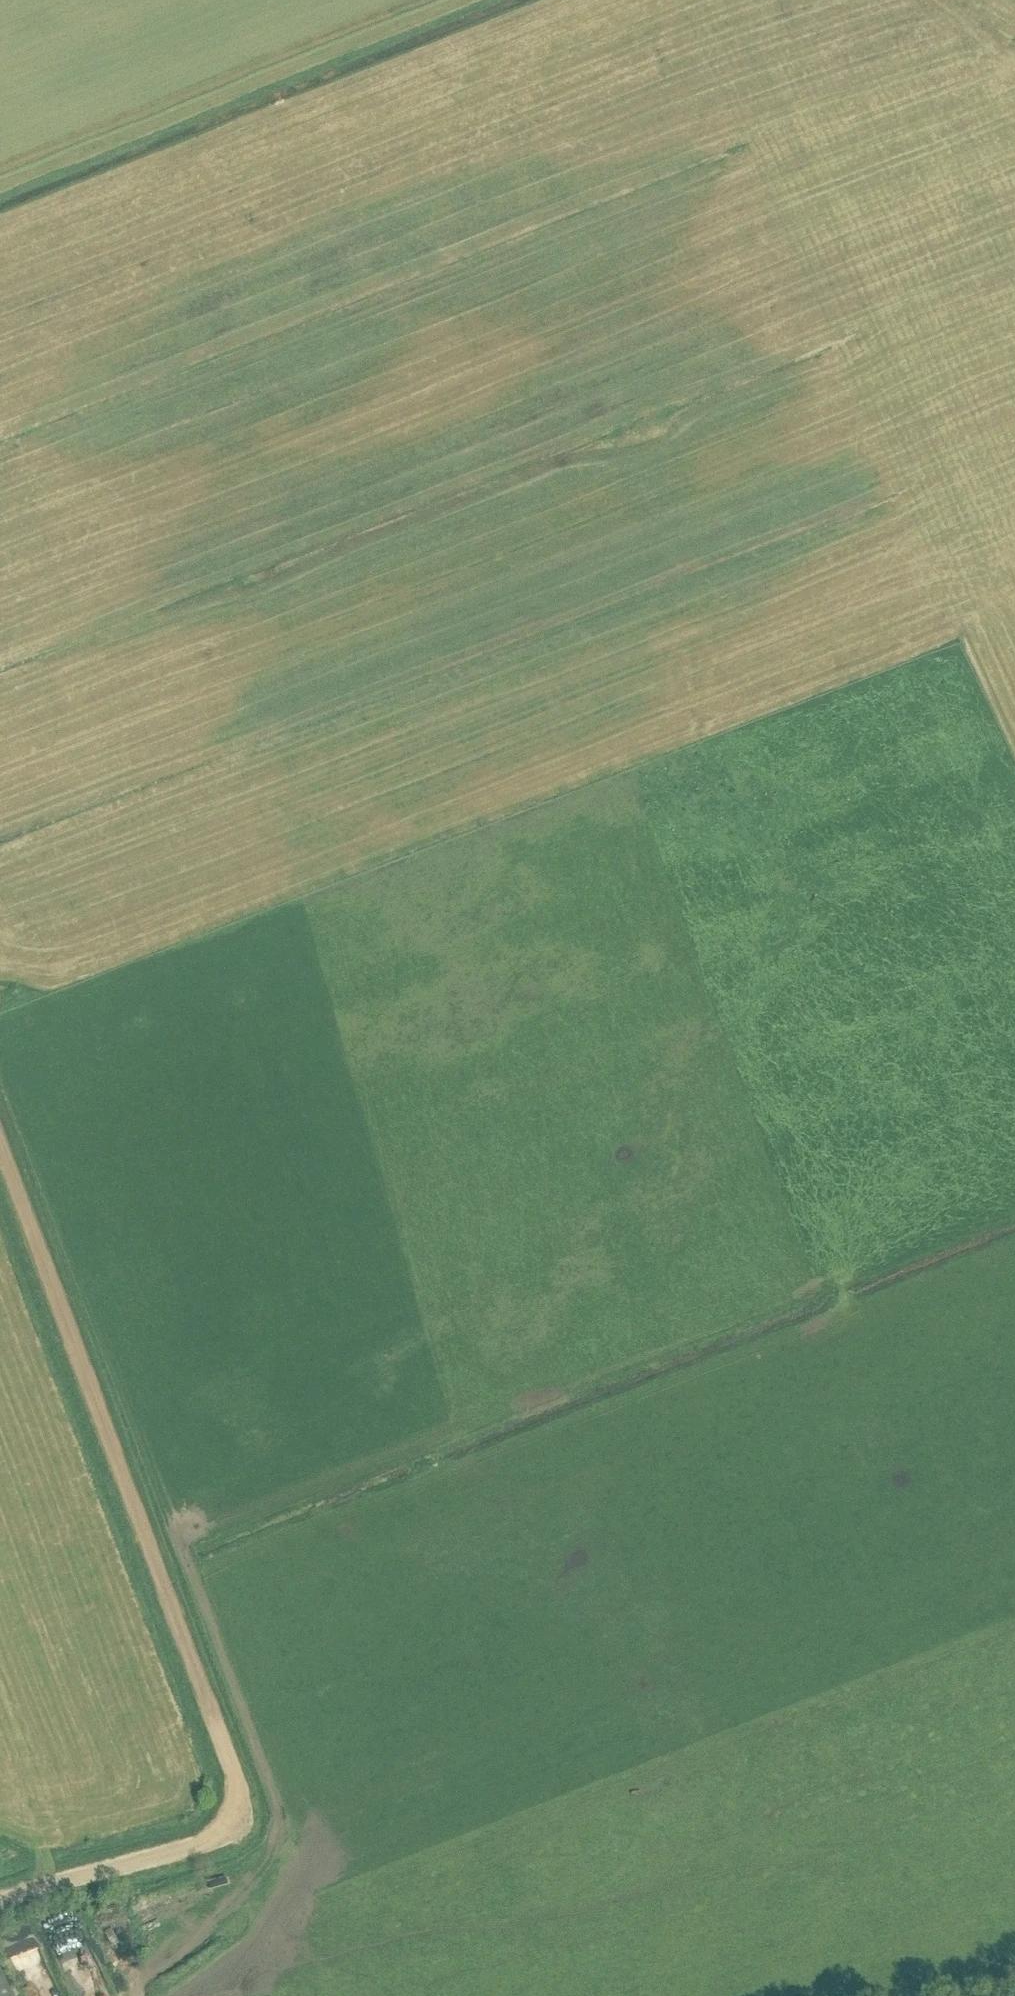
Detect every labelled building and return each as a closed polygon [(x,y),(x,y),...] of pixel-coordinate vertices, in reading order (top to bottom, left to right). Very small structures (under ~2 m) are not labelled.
[(36,1995),(70,1995),(42,1934),(14,1947),(36,1995)]
